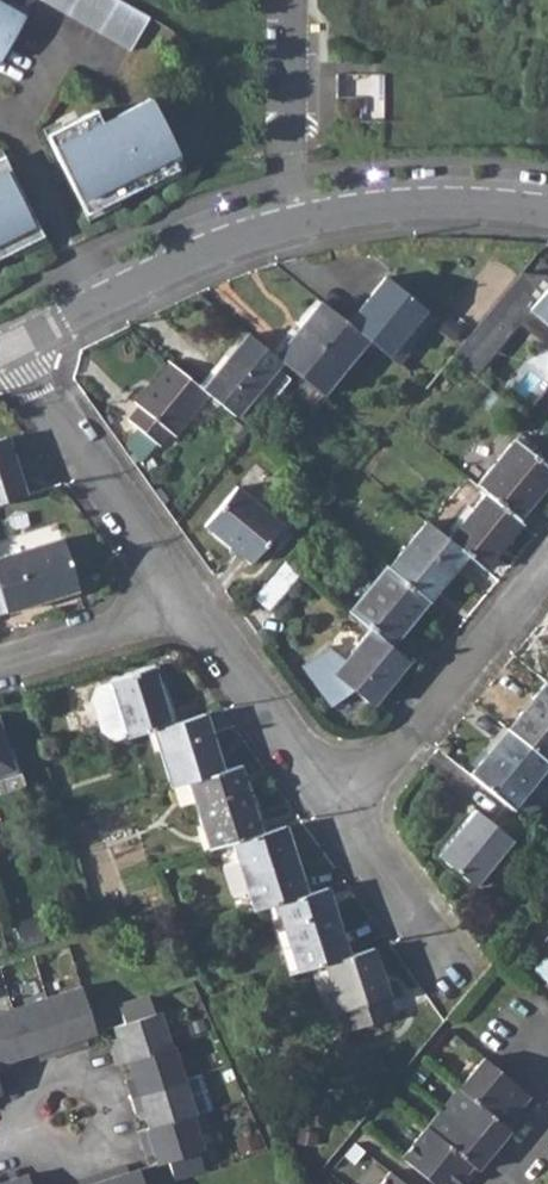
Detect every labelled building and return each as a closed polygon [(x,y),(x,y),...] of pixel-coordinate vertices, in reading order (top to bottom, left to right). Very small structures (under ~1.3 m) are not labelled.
[(28,7),(15,0),(0,0),(0,56),(28,7)] [(134,48),(153,14),(128,0),(47,0),(134,48)] [(172,157),(178,154),(148,95),(114,112),(116,116),(101,123),(93,107),(59,124),(61,127),(45,134),(82,209),(98,201),(100,204),(149,179),(148,176),(175,162),(172,157)] [(26,241),(24,239),(40,231),(3,156),(0,158),(0,254),(26,241)] [(435,317),(385,276),(347,322),(366,338),(398,364),(435,317)] [(528,308),(547,324),(547,283),(528,308)] [(347,322),(320,300),(275,356),(280,359),(305,380),(321,394),(366,338),(347,322)] [(275,356),(247,332),(202,388),(207,393),(234,415),(280,359),(275,356)] [(202,388),(169,361),(134,402),(138,406),(127,420),(156,444),(168,430),(172,434),(207,393),(202,388)] [(295,393),(311,406),(321,394),(305,380),(295,393)] [(501,392),(513,402),(521,393),(508,383),(501,392)] [(225,426),(239,438),(246,429),(232,418),(225,426)] [(0,439),(0,501),(23,494),(5,437),(0,439)] [(514,438),(476,484),(485,492),(517,518),(547,480),(547,467),(514,438)] [(281,523),(236,485),(203,525),(249,563),(281,523)] [(517,518),(485,492),(446,538),(461,550),(465,553),(484,568),(521,522),(517,518)] [(446,538),(425,521),(388,567),(428,599),(453,568),(449,565),(461,550),(446,538)] [(0,557),(0,614),(77,589),(61,538),(0,557)] [(449,565),(453,568),(465,553),(461,550),(449,565)] [(257,597),(271,607),(299,570),(286,560),(257,597)] [(388,567),(386,566),(348,611),(370,629),(389,645),(428,599),(388,567)] [(389,645),(370,629),(333,673),(371,704),(408,660),(389,645)] [(155,666),(109,680),(110,682),(96,687),(90,701),(99,730),(111,739),(153,729),(172,723),(155,666)] [(544,682),(506,728),(547,762),(547,685),(544,682)] [(172,723),(153,729),(170,786),(188,781),(221,771),(204,713),(172,723)] [(547,762),(506,728),(468,774),(509,808),(547,762)] [(12,771),(0,733),(0,774),(12,771)] [(221,771),(188,781),(209,849),(232,842),(261,833),(239,765),(221,771)] [(58,809),(62,819),(72,816),(69,806),(58,809)] [(510,839),(473,809),(436,855),(473,885),(510,839)] [(261,833),(232,842),(253,910),(276,903),(305,894),(284,826),(261,833)] [(314,891),(321,912),(332,909),(326,887),(314,891)] [(347,956),(332,909),(321,912),(314,891),(305,894),(276,903),(297,971),(323,963),(347,956)] [(73,916),(77,929),(94,923),(90,910),(73,916)] [(2,927),(7,944),(16,941),(12,924),(2,927)] [(347,956),(323,963),(344,1031),(392,1017),(371,948),(347,956)] [(81,987),(44,999),(61,1052),(80,1047),(77,1039),(95,1034),(81,987)] [(149,996),(119,1005),(125,1023),(113,1027),(119,1045),(111,1047),(117,1065),(127,1061),(171,1048),(159,1013),(154,1014),(149,996)] [(44,999),(12,1009),(26,1055),(42,1050),(45,1058),(61,1052),(44,999)] [(0,1013),(0,1072),(8,1070),(6,1062),(26,1055),(12,1009),(0,1013)] [(133,1078),(125,1081),(130,1097),(184,1080),(174,1047),(171,1048),(127,1061),(133,1078)] [(529,1095),(483,1057),(458,1087),(507,1128),(518,1115),(514,1112),(529,1095)] [(148,1128),(191,1115),(194,1114),(212,1108),(201,1075),(184,1080),(130,1097),(135,1113),(143,1111),(148,1128)] [(507,1128),(458,1087),(441,1108),(492,1149),(508,1129),(507,1128)] [(492,1149),(441,1108),(425,1127),(474,1169),(476,1169),(492,1149)] [(191,1115),(148,1128),(138,1132),(143,1148),(151,1146),(156,1164),(168,1161),(173,1179),(203,1170),(197,1151),(202,1150),(191,1115)] [(425,1127),(400,1157),(432,1183),(456,1183),(460,1179),(464,1181),(474,1169),(425,1127)] [(120,1175),(117,1167),(101,1172),(105,1183),(142,1183),(138,1169),(120,1175)] [(388,1171),(378,1183),(404,1183),(388,1171)] [(84,1177),(86,1183),(105,1183),(101,1172),(84,1177)] [(8,1181),(5,1173),(0,1174),(0,1183),(29,1183),(26,1175),(8,1181)]
